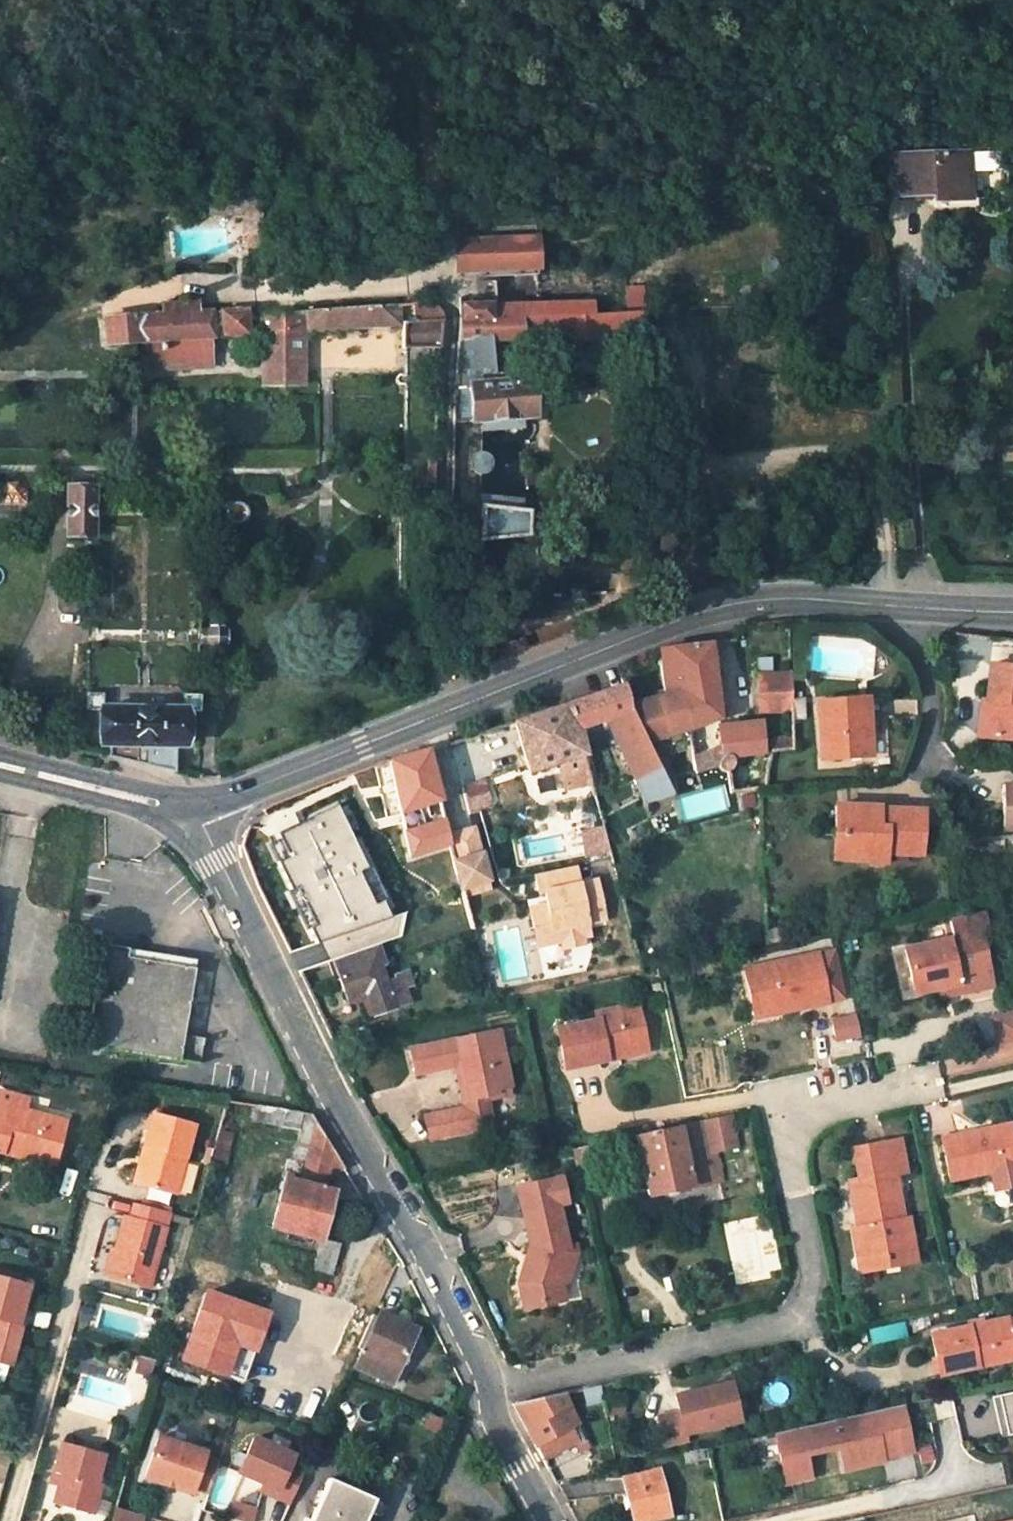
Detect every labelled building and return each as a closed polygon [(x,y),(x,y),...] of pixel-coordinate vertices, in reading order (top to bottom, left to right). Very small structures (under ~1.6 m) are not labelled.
[(968,153),(895,155),(897,194),(933,193),(934,201),(964,200),(963,175),(970,175),(968,153)] [(262,234),(262,196),(226,195),(226,201),(219,207),(209,207),(209,212),(245,213),(245,234),(249,234),(262,234)] [(209,195),(209,207),(219,207),(226,201),(226,195),(209,195)] [(249,234),(250,247),(262,247),(262,234),(249,234)] [(470,422),(529,417),(528,382),(500,385),(500,374),(490,375),(489,341),(524,339),(523,318),(568,316),(569,336),(569,339),(595,338),(595,335),(594,318),(594,304),(504,307),(505,316),(491,316),(491,307),(496,306),(495,277),(539,275),(537,248),(455,251),(460,318),(456,389),(468,388),(470,422)] [(626,306),(647,306),(646,283),(625,283),(626,306)] [(248,309),(195,313),(183,313),(183,303),(164,305),(165,314),(106,318),(108,344),(137,342),(139,370),(212,365),(211,337),(264,333),(264,357),(304,357),(304,331),(309,331),(307,310),(249,314),(248,309)] [(195,303),(183,303),(183,313),(195,313),(195,303)] [(309,331),(400,324),(400,304),(307,310),(309,331)] [(504,307),(496,306),(491,307),(491,316),(505,316),(504,307)] [(595,335),(643,334),(642,313),(629,314),(594,318),(595,335)] [(524,339),(569,336),(568,316),(523,318),(524,339)] [(440,371),(443,319),(404,322),(403,349),(407,349),(407,371),(440,371)] [(643,350),(634,350),(634,361),(644,361),(643,350)] [(304,384),(304,357),(264,357),(264,384),(304,384)] [(454,424),(470,422),(468,388),(456,389),(454,424)] [(482,452),(479,451),(476,452),(473,454),(470,456),(469,459),(468,463),(468,466),(470,469),(472,472),(475,474),(478,475),(482,474),(485,473),(488,470),(490,467),(490,463),(490,460),(488,456),(486,454),(482,452)] [(92,488),(92,476),(72,476),(72,488),(92,488)] [(17,484),(6,484),(6,495),(17,495),(17,485),(17,484)] [(70,488),(69,536),(94,536),(94,488),(92,488),(72,488),(70,488)] [(227,510),(226,517),(228,522),(235,523),(240,523),(244,517),(245,510),(242,505),(236,504),(230,505),(227,510)] [(527,514),(480,508),(479,539),(528,537),(527,514)] [(578,587),(576,587),(573,587),(571,588),(569,590),(568,593),(567,595),(567,598),(569,600),(571,602),(573,603),(576,603),(579,603),(581,601),(583,599),(584,597),(584,594),(583,592),(582,590),(580,588),(578,587)] [(224,627),(211,626),(207,631),(206,643),(211,647),(224,647),(227,643),(227,630),(224,627)] [(707,645),(660,652),(665,697),(665,698),(680,694),(687,730),(714,721),(720,719),(712,674),(707,645)] [(522,651),(520,646),(515,648),(514,646),(501,650),(502,653),(498,654),(500,660),(522,651)] [(991,668),(987,702),(984,738),(1012,741),(1012,671),(991,668)] [(791,674),(758,675),(759,714),(793,714),(792,702),(791,674)] [(645,744),(687,730),(680,694),(665,698),(665,697),(630,706),(624,686),(623,687),(569,704),(575,729),(607,719),(612,730),(637,782),(659,771),(656,765),(652,758),(645,744)] [(86,694),(85,710),(99,710),(102,710),(103,694),(86,694)] [(186,712),(198,713),(200,713),(201,695),(199,695),(183,695),(183,712),(186,712)] [(866,700),(859,701),(862,738),(868,737),(866,700)] [(793,721),(804,721),(804,701),(792,702),(793,714),(793,721)] [(859,701),(820,704),(823,761),(871,757),(868,737),(862,738),(859,701)] [(987,702),(979,701),(975,737),(984,738),(987,702)] [(579,742),(575,729),(569,704),(514,722),(531,773),(560,764),(568,789),(590,783),(584,759),(583,757),(579,742)] [(177,774),(177,746),(186,746),(186,712),(183,712),(102,710),(99,710),(98,745),(109,745),(109,757),(177,774)] [(585,740),(612,730),(607,719),(575,729),(579,742),(585,740)] [(714,721),(687,730),(690,746),(695,772),(696,774),(719,767),(719,766),(718,765),(718,764),(719,763),(719,762),(719,761),(720,761),(720,760),(716,733),(714,721)] [(728,773),(729,773),(730,772),(731,772),(732,772),(733,771),(734,770),(734,769),(735,768),(735,767),(735,766),(735,765),(735,764),(758,761),(756,729),(716,733),(720,760),(720,761),(719,761),(719,762),(719,763),(718,764),(718,765),(719,766),(719,767),(719,768),(720,769),(721,770),(722,771),(723,772),(724,772),(725,773),(727,773),(728,773)] [(690,746),(687,730),(645,744),(652,758),(669,753),(685,747),(690,746)] [(583,757),(584,759),(590,757),(585,740),(579,742),(583,757)] [(775,741),(774,755),(795,752),(794,740),(775,741)] [(685,747),(689,774),(695,772),(690,746),(685,747)] [(400,814),(442,802),(429,750),(389,762),(400,814)] [(676,778),(669,753),(652,758),(656,765),(659,771),(667,780),(676,778)] [(750,776),(730,778),(731,794),(751,791),(750,776)] [(687,819),(728,806),(722,785),(681,798),(687,819)] [(1000,787),(1000,833),(1012,832),(1012,787),(1000,787)] [(346,803),(271,836),(319,947),(395,914),(346,803)] [(858,809),(837,808),(836,836),(849,837),(848,843),(855,852),(871,852),(870,859),(870,862),(886,863),(886,854),(921,855),(923,813),(879,811),(879,813),(857,812),(858,809)] [(435,818),(437,824),(412,831),(410,825),(403,827),(405,833),(413,857),(452,846),(450,837),(444,813),(438,814),(435,818)] [(604,828),(582,832),(586,855),(608,851),(604,828)] [(482,856),(476,830),(450,837),(452,846),(457,863),(482,856)] [(835,858),(870,859),(871,852),(855,852),(848,843),(849,837),(836,836),(835,858)] [(482,856),(457,863),(464,891),(488,884),(489,884),(482,856)] [(579,884),(575,867),(533,875),(538,894),(543,892),(557,890),(560,902),(546,905),(529,909),(533,932),(551,928),(554,944),(561,942),(583,938),(590,936),(588,924),(605,920),(597,880),(579,884)] [(490,891),(488,884),(464,891),(465,897),(490,891)] [(557,890),(543,892),(546,905),(560,902),(557,890)] [(551,928),(533,932),(536,947),(554,944),(551,928)] [(583,938),(561,942),(562,950),(584,945),(583,938)] [(949,941),(905,951),(916,994),(939,989),(941,997),(993,986),(982,941),(950,947),(949,941)] [(183,1036),(194,970),(131,959),(133,950),(101,944),(84,1046),(199,1065),(203,1039),(183,1036)] [(367,1001),(372,1017),(410,1004),(404,987),(401,989),(397,979),(388,982),(383,967),(386,966),(385,962),(380,947),(334,962),(340,978),(348,1001),(352,1000),(365,995),(367,1001)] [(817,956),(746,972),(756,1018),(777,1013),(776,1006),(812,998),(813,1006),(828,1003),(817,956)] [(203,1039),(214,973),(194,970),(183,1036),(203,1039)] [(367,1001),(365,995),(352,1000),(353,1006),(367,1001)] [(777,1013),(813,1006),(812,998),(776,1006),(777,1013)] [(598,1022),(558,1030),(566,1070),(606,1060),(605,1054),(645,1044),(637,1007),(596,1015),(598,1022)] [(832,1017),(835,1040),(860,1036),(857,1013),(832,1017)] [(497,1033),(413,1050),(417,1074),(455,1066),(464,1064),(471,1100),(497,1095),(496,1090),(509,1087),(497,1033)] [(647,1052),(645,1044),(605,1054),(606,1060),(647,1052)] [(464,1110),(473,1108),(471,1100),(464,1064),(455,1066),(464,1110)] [(512,1096),(509,1087),(496,1090),(497,1095),(497,1098),(512,1096)] [(0,1095),(0,1153),(19,1159),(21,1150),(56,1160),(65,1125),(25,1114),(14,1111),(17,1100),(0,1095)] [(471,1100),(473,1108),(488,1105),(498,1103),(497,1098),(497,1095),(471,1100)] [(28,1103),(17,1100),(14,1111),(25,1114),(28,1103)] [(238,1117),(242,1103),(228,1100),(210,1164),(225,1168),(238,1117)] [(304,1129),(308,1113),(242,1103),(238,1117),(304,1129)] [(492,1126),(488,1105),(473,1108),(464,1110),(456,1113),(459,1134),(492,1126)] [(175,1195),(193,1124),(152,1112),(143,1146),(150,1148),(139,1185),(175,1195)] [(297,1157),(308,1159),(317,1123),(312,1114),(308,1113),(304,1129),(297,1157)] [(456,1113),(426,1117),(430,1140),(459,1134),(456,1113)] [(637,1139),(649,1197),(722,1181),(716,1152),(737,1148),(731,1117),(682,1127),(682,1129),(637,1139)] [(322,1242),(335,1194),(326,1192),(331,1169),(335,1152),(317,1123),(308,1159),(303,1178),(301,1185),(293,1183),(285,1181),(272,1230),(322,1242)] [(943,1141),(951,1181),(989,1173),(1012,1168),(1012,1141),(1011,1127),(943,1141)] [(898,1142),(855,1150),(860,1179),(850,1181),(859,1228),(854,1229),(862,1274),(916,1263),(907,1220),(903,1221),(895,1177),(905,1175),(898,1142)] [(139,1185),(150,1148),(143,1146),(132,1183),(139,1185)] [(574,1150),(577,1166),(592,1163),(589,1147),(574,1150)] [(54,1169),(56,1160),(21,1150),(19,1159),(54,1169)] [(331,1169),(346,1169),(335,1152),(331,1169)] [(990,1180),(1012,1176),(1012,1168),(989,1173),(990,1180)] [(295,1176),(293,1183),(301,1185),(303,1178),(295,1176)] [(1012,1202),(1012,1189),(993,1191),(994,1204),(1012,1202)] [(124,1216),(108,1277),(151,1288),(166,1228),(171,1211),(131,1201),(127,1217),(124,1216)] [(555,1276),(566,1245),(565,1241),(557,1203),(522,1210),(531,1244),(528,1251),(535,1254),(531,1265),(524,1263),(518,1283),(528,1285),(532,1305),(560,1298),(556,1282),(555,1276)] [(566,1245),(555,1276),(556,1282),(564,1280),(575,1250),(572,1239),(565,1241),(566,1245)] [(322,1242),(315,1271),(332,1276),(339,1247),(322,1242)] [(528,1251),(524,1263),(531,1265),(535,1254),(528,1251)] [(28,1290),(0,1282),(0,1362),(11,1365),(21,1329),(17,1328),(28,1290)] [(518,1283),(522,1307),(532,1305),(528,1285),(518,1283)] [(356,1369),(392,1386),(417,1331),(380,1315),(378,1320),(373,1318),(359,1351),(364,1353),(356,1369)] [(1007,1321),(1007,1319),(931,1335),(939,1376),(1012,1361),(1012,1320),(1007,1321)] [(735,1423),(737,1402),(726,1384),(677,1395),(680,1412),(659,1416),(665,1446),(688,1440),(686,1434),(735,1423)] [(999,1396),(1008,1436),(1012,1435),(1012,1393),(999,1396)] [(544,1462),(583,1439),(567,1408),(563,1410),(556,1396),(514,1406),(544,1462)] [(879,1439),(908,1433),(902,1405),(775,1434),(786,1482),(811,1477),(805,1452),(839,1444),(845,1469),(884,1461),(883,1458),(879,1439)] [(912,1452),(908,1433),(879,1439),(883,1458),(912,1452)] [(292,1501),(307,1467),(292,1461),(296,1453),(255,1435),(240,1470),(279,1488),(276,1494),(292,1501)] [(208,1496),(217,1468),(203,1463),(204,1457),(157,1441),(144,1482),(191,1497),(193,1492),(208,1496)] [(54,1506),(92,1517),(101,1487),(96,1486),(105,1457),(71,1447),(63,1445),(54,1475),(62,1477),(54,1506)] [(683,1454),(686,1464),(706,1460),(705,1449),(683,1454)] [(626,1481),(636,1520),(646,1520),(669,1515),(658,1473),(626,1481)] [(329,1480),(310,1520),(366,1520),(375,1500),(329,1480)] [(120,1491),(111,1489),(106,1506),(115,1509),(120,1491)] [(255,1513),(232,1506),(228,1520),(253,1520),(255,1513)] [(112,1520),(142,1520),(143,1520),(114,1512),(112,1520)]
